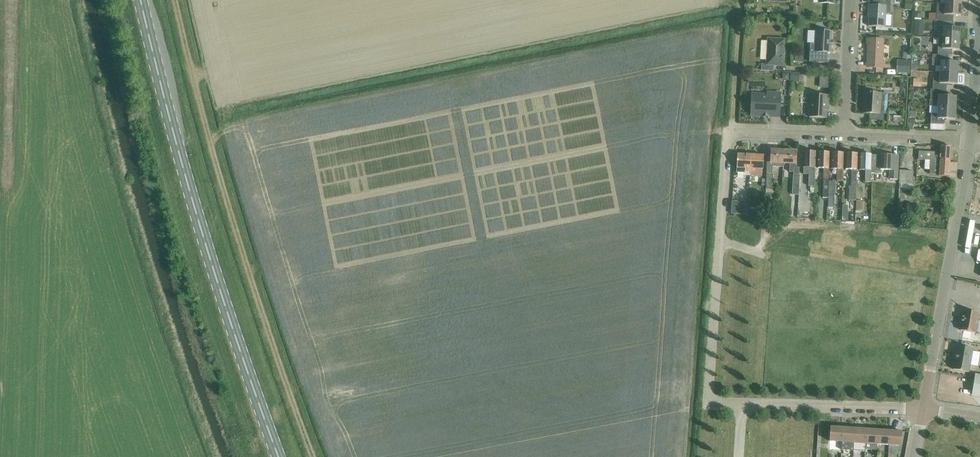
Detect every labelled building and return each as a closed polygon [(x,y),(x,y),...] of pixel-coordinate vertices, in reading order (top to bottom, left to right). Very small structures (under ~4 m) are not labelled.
[(873,5),(869,5),(868,12),(869,12),(869,26),(885,27),(886,14),(890,14),(891,0),(873,0),(873,5)] [(905,0),(905,10),(913,10),(913,1),(905,0)] [(937,4),(937,21),(939,21),(953,22),(954,16),(961,16),(961,5),(945,4),(937,4)] [(939,32),(938,38),(943,38),(959,39),(960,28),(953,28),(953,22),(939,21),(939,32)] [(832,32),(816,31),(815,44),(810,44),(809,62),(827,63),(828,53),(831,53),(832,32)] [(938,38),(938,55),(948,56),(952,56),(952,50),(959,50),(959,39),(943,38),(938,38)] [(761,71),(774,71),(774,65),(783,66),(784,40),(768,39),(767,65),(762,64),(761,71)] [(868,39),(867,61),(868,61),(868,67),(882,68),(883,40),(868,39)] [(932,55),(932,66),(940,66),(940,73),(958,73),(958,62),(948,62),(948,56),(938,55),(932,55)] [(910,74),(910,61),(897,60),(897,73),(910,74)] [(804,73),(793,74),(793,81),(805,81),(804,73)] [(933,78),(933,89),(947,90),(947,84),(957,85),(958,73),(940,73),(940,79),(933,78)] [(830,87),(832,76),(823,74),(821,86),(830,87)] [(931,89),(930,100),(938,101),(938,107),(956,108),(956,97),(946,96),(947,90),(933,89),(931,89)] [(888,93),(881,93),(865,92),(864,106),(863,106),(863,113),(870,114),(870,121),(884,121),(884,114),(880,114),(880,101),(887,101),(888,93)] [(769,116),(780,116),(781,94),(767,94),(767,96),(751,95),(750,115),(761,115),(761,114),(770,115),(769,116)] [(809,117),(826,118),(827,106),(829,106),(830,95),(811,94),(809,117)] [(931,114),(931,124),(945,125),(945,119),(955,120),(956,108),(938,107),(938,114),(931,114)] [(925,160),(937,161),(950,162),(951,147),(940,146),(940,153),(919,151),(918,160),(925,160)] [(767,162),(766,189),(772,190),(773,167),(783,167),(783,164),(783,163),(784,151),(771,150),(771,162),(767,162)] [(783,163),(783,164),(789,164),(789,172),(793,173),(792,195),(799,195),(800,175),(799,175),(799,168),(796,168),(796,164),(796,151),(784,151),(783,163)] [(804,151),(804,175),(807,175),(809,175),(809,198),(814,198),(816,152),(804,151)] [(818,152),(818,168),(824,169),(823,202),(828,202),(829,182),(829,175),(830,152),(818,152)] [(843,185),(843,181),(843,152),(832,152),(831,169),(838,169),(837,185),(843,185)] [(856,186),(857,176),(857,154),(846,153),(845,170),(852,170),(851,186),(849,186),(849,188),(849,201),(856,201),(856,186)] [(745,171),(750,172),(751,155),(738,154),(737,173),(745,173),(745,171)] [(871,174),(872,155),(860,154),(859,171),(866,171),(865,182),(871,182),(871,174)] [(751,155),(750,172),(755,172),(755,169),(764,169),(764,156),(751,155)] [(881,156),(872,155),(871,174),(881,174),(881,170),(890,171),(890,180),(898,180),(898,167),(898,155),(881,155),(881,156)] [(937,161),(925,160),(924,170),(930,170),(930,174),(939,175),(939,176),(949,177),(950,162),(937,161)] [(899,189),(912,190),(913,171),(900,170),(899,189)] [(881,195),(873,195),(873,213),(881,213),(881,195)] [(733,199),(734,212),(749,212),(749,199),(733,199)] [(960,330),(975,333),(979,313),(963,310),(960,330)] [(957,346),(953,369),(969,372),(973,349),(957,346)] [(972,395),(979,396),(979,376),(975,375),(972,395)] [(967,410),(979,412),(979,406),(968,404),(967,410)] [(830,427),(829,441),(841,442),(842,428),(830,427)] [(842,428),(841,442),(853,443),(854,428),(842,428)] [(853,443),(853,451),(864,452),(865,449),(865,443),(866,429),(854,428),(853,443)] [(865,443),(865,449),(877,450),(877,444),(878,430),(866,429),(865,443)] [(878,430),(877,444),(889,445),(890,431),(878,430)] [(890,431),(889,445),(901,446),(902,432),(890,431)]
